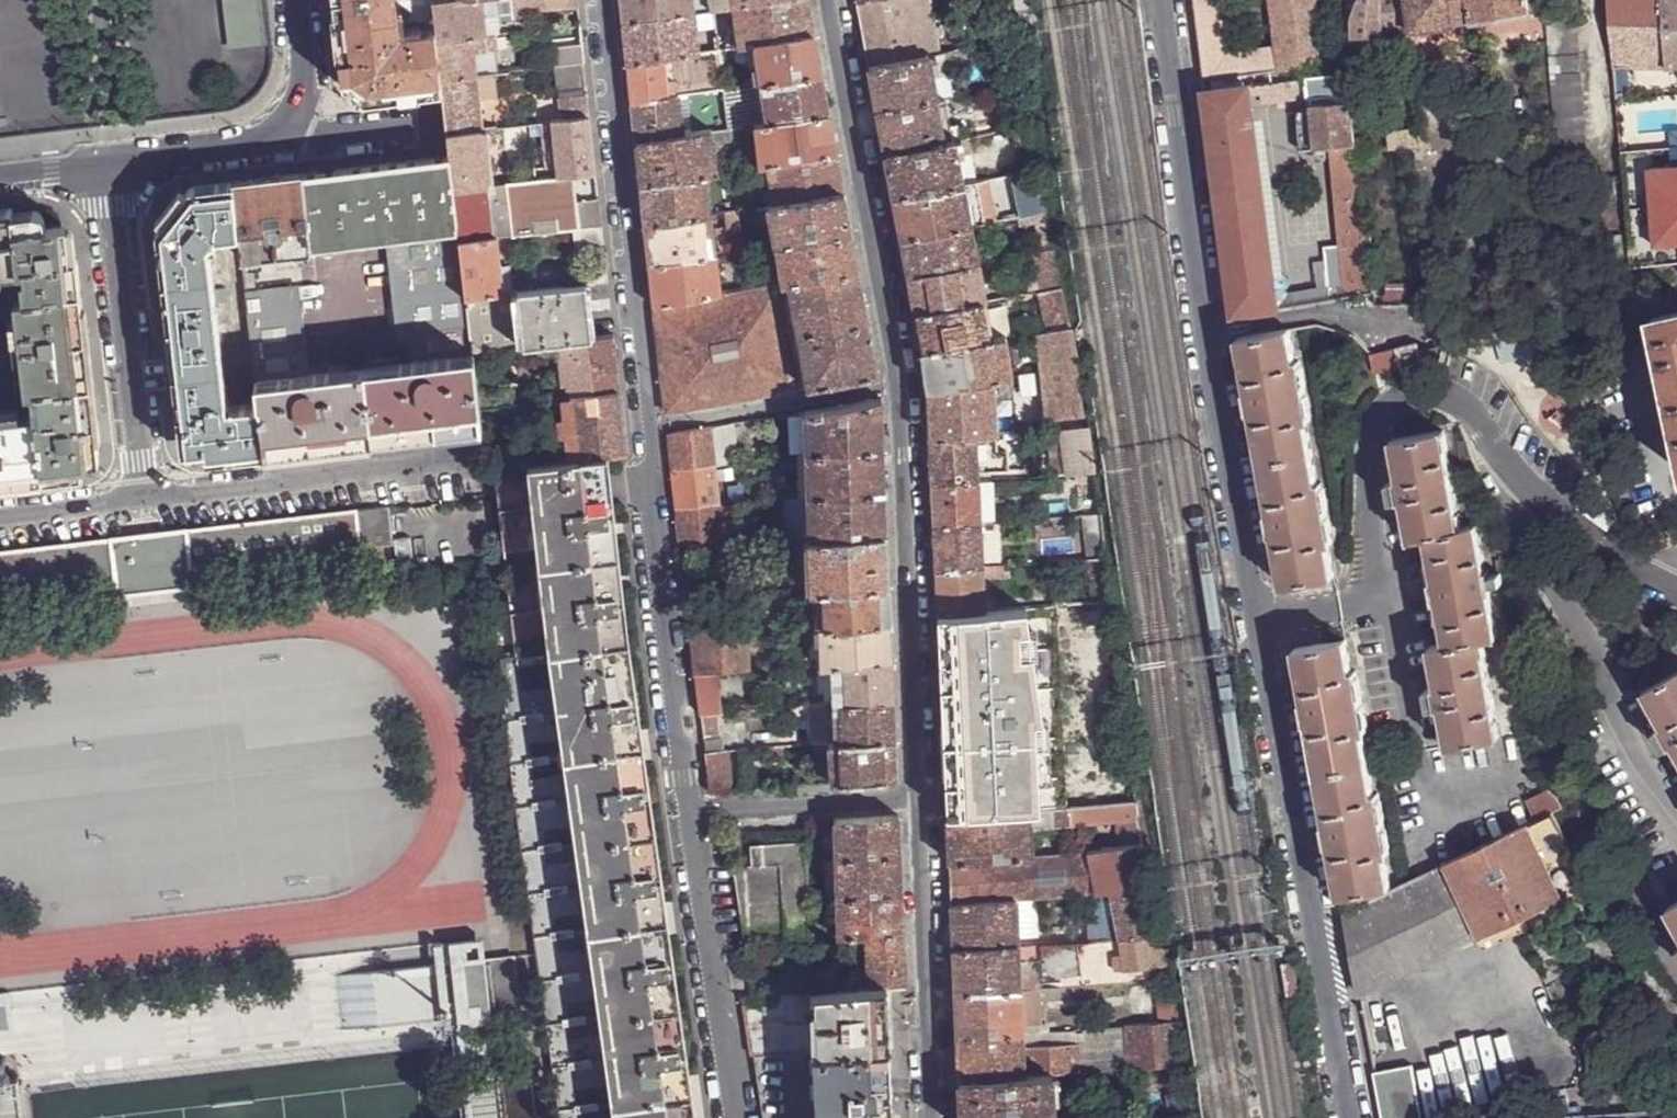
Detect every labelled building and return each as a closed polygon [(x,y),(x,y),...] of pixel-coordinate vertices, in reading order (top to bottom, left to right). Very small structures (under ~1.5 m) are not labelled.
[(229,46),(267,42),(262,0),(224,0),(229,46)] [(343,83),(364,101),(396,97),(442,91),(443,91),(442,79),(438,41),(436,31),(398,35),(394,0),(333,0),(343,83)] [(434,2),(436,31),(438,41),(480,36),(479,22),(477,0),(450,0),(434,2)] [(504,0),(477,0),(479,22),(507,20),(504,0)] [(537,5),(541,4),(542,10),(579,6),(578,0),(504,0),(507,20),(529,17),(537,5)] [(624,24),(695,13),(694,0),(621,0),(622,5),(624,24)] [(711,11),(731,8),(778,0),(710,0),(711,11)] [(739,48),(754,46),(815,36),(811,15),(808,0),(778,0),(731,8),(739,48)] [(908,0),(856,0),(864,40),(869,67),(919,58),(908,0)] [(938,55),(931,20),(927,0),(908,0),(919,58),(933,56),(938,55)] [(1222,0),(1195,0),(1205,79),(1281,70),(1282,71),(1326,67),(1317,0),(1272,0),(1279,48),(1229,54),(1222,0)] [(1409,0),(1359,0),(1362,1),(1355,17),(1355,35),(1380,34),(1413,29),(1409,0)] [(1472,23),(1469,0),(1409,0),(1413,29),(1472,23)] [(1472,23),(1529,15),(1527,0),(1469,0),(1472,23)] [(1614,68),(1668,68),(1662,0),(1608,0),(1614,68)] [(1668,68),(1676,67),(1676,0),(1662,0),(1668,68)] [(626,46),(628,66),(678,57),(699,54),(695,13),(624,24),(626,46)] [(1547,21),(1550,42),(1561,145),(1564,180),(1593,178),(1590,143),(1577,18),(1547,21)] [(582,37),(580,25),(568,27),(569,38),(582,37)] [(480,36),(438,41),(442,79),(471,76),(469,52),(486,51),(492,51),(490,35),(480,36)] [(754,46),(760,84),(822,74),(819,53),(815,36),(754,46)] [(585,63),(583,44),(553,47),(555,66),(585,63)] [(951,72),(950,67),(984,62),(982,49),(938,55),(933,56),(936,75),(951,72)] [(482,75),(488,75),(486,51),(469,52),(471,76),(482,75)] [(709,53),(714,91),(724,89),(720,52),(709,53)] [(936,75),(933,56),(919,58),(869,67),(873,87),(877,110),(941,100),(936,75)] [(633,104),(679,96),(682,95),(678,57),(628,66),(631,90),(633,104)] [(587,86),(585,63),(555,66),(557,89),(587,86)] [(503,128),(497,73),(488,75),(482,75),(487,130),(503,128)] [(760,84),(767,123),(830,114),(826,91),(822,74),(760,84)] [(471,76),(442,79),(443,91),(442,91),(447,134),(487,130),(482,75),(471,76)] [(1359,146),(1352,75),(1333,78),(1335,103),(1312,106),(1315,150),(1332,149),(1359,146)] [(1298,81),(1262,85),(1263,102),(1300,98),(1298,81)] [(1218,189),(1234,314),(1278,307),(1250,87),(1206,91),(1218,189)] [(635,127),(637,143),(683,136),(679,96),(633,104),(635,127)] [(562,100),(564,121),(591,119),(588,97),(562,100)] [(951,98),(941,100),(877,110),(882,137),(885,153),(949,142),(942,102),(952,101),(951,98)] [(755,126),(760,167),(768,165),(837,153),(833,132),(830,114),(767,123),(755,126)] [(592,131),(591,119),(564,121),(552,123),(558,177),(575,175),(582,175),(596,173),(595,160),(592,131)] [(707,175),(734,170),(729,129),(713,132),(683,136),(637,143),(639,167),(641,186),(707,175)] [(1035,172),(1027,129),(1012,131),(1022,175),(1035,172)] [(493,184),(487,130),(447,134),(449,157),(451,158),(454,188),(493,184)] [(964,140),(949,142),(885,153),(890,181),(893,197),(967,184),(960,144),(965,143),(964,140)] [(1659,244),(1676,243),(1676,144),(1676,164),(1653,166),(1659,244)] [(1373,292),(1359,146),(1332,149),(1345,296),(1373,292)] [(768,165),(773,205),(845,193),(841,175),(837,153),(768,165)] [(399,299),(465,291),(460,243),(458,224),(454,188),(451,158),(449,157),(421,161),(340,170),(303,175),(311,241),(391,232),(399,299)] [(1045,215),(1035,172),(1022,175),(1031,217),(1034,217),(1045,215)] [(239,236),(241,259),(246,292),(248,319),(295,314),(292,287),(255,291),(252,258),(312,251),(311,241),(303,175),(265,179),(233,183),(239,236)] [(458,224),(460,243),(498,239),(573,231),(581,230),(578,202),(578,199),(575,175),(558,177),(551,178),(493,184),(454,188),(458,224)] [(645,215),(646,226),(712,215),(707,175),(641,186),(645,215)] [(974,227),(970,203),(982,201),(979,182),(967,184),(893,197),(898,223),(901,239),(974,227)] [(205,462),(264,455),(258,404),(224,406),(217,345),(220,345),(219,339),(217,340),(213,309),(216,308),(215,303),(213,303),(207,250),(213,249),(211,239),(239,236),(233,183),(189,189),(153,233),(155,244),(153,244),(153,250),(154,255),(156,255),(164,324),(162,324),(163,330),(164,335),(165,335),(174,406),(172,406),(173,411),(173,416),(175,415),(179,455),(203,452),(205,462)] [(725,213),(726,213),(738,211),(739,210),(736,185),(721,187),(725,213)] [(770,206),(776,246),(852,232),(848,211),(845,193),(773,205),(770,206)] [(581,230),(603,228),(599,199),(578,202),(581,230)] [(5,485),(79,476),(77,458),(96,455),(92,421),(83,336),(77,279),(75,262),(70,262),(66,238),(59,238),(58,231),(53,226),(45,227),(43,214),(39,210),(12,213),(11,208),(0,209),(0,275),(19,273),(19,272),(23,271),(25,279),(21,279),(23,298),(14,299),(18,330),(12,331),(14,350),(20,349),(25,394),(33,393),(36,417),(7,421),(6,411),(0,412),(0,486),(5,485)] [(726,213),(731,253),(742,251),(743,251),(738,211),(726,213)] [(649,250),(650,267),(716,255),(712,215),(646,226),(649,250)] [(1053,251),(1045,215),(1034,217),(1042,253),(1053,251)] [(980,264),(974,227),(901,239),(905,262),(908,276),(980,264)] [(604,244),(603,228),(581,230),(573,231),(575,248),(604,244)] [(782,284),(859,270),(855,250),(852,232),(776,246),(782,284)] [(466,297),(504,293),(498,239),(460,243),(465,291),(466,297)] [(743,251),(742,251),(744,266),(747,268),(753,267),(751,250),(743,251)] [(1061,287),(1053,251),(1042,253),(1034,255),(1042,292),(1044,291),(1061,289),(1061,287)] [(653,292),(655,307),(721,295),(716,255),(650,267),(653,292)] [(608,283),(606,262),(592,264),(594,284),(608,283)] [(987,301),(980,264),(908,276),(913,301),(915,313),(987,301)] [(864,299),(859,270),(782,284),(757,288),(737,292),(721,295),(655,307),(657,326),(663,382),(666,412),(669,413),(879,377),(873,345),(864,299)] [(737,287),(737,292),(757,288),(755,276),(743,279),(743,286),(737,287)] [(587,285),(504,293),(466,297),(473,352),(558,343),(592,339),(589,309),(587,285)] [(1062,286),(1061,287),(1061,289),(1044,291),(1051,333),(1070,330),(1062,286)] [(1295,304),(1330,299),(1328,287),(1293,293),(1295,304)] [(295,314),(248,319),(256,381),(258,404),(264,455),(315,449),(431,435),(479,429),(481,429),(479,406),(477,392),(473,352),(466,297),(465,291),(399,299),(403,334),(418,333),(421,362),(302,376),(295,314)] [(1025,302),(1023,295),(1011,297),(1012,304),(1025,302)] [(1003,308),(1002,298),(987,301),(989,310),(1003,308)] [(989,310),(987,301),(915,313),(920,341),(922,351),(1007,336),(1008,336),(1003,308),(989,310)] [(1652,319),(1660,358),(1676,437),(1676,313),(1652,319)] [(1288,329),(1237,338),(1247,393),(1246,393),(1248,406),(1249,414),(1251,413),(1269,514),(1267,514),(1270,527),(1272,535),(1273,535),(1283,587),(1334,578),(1328,546),(1332,545),(1321,484),(1317,484),(1306,424),(1309,423),(1298,363),(1294,362),(1288,329)] [(1078,366),(1070,330),(1051,333),(1046,334),(1040,336),(1056,417),(1084,414),(1076,366),(1078,366)] [(1013,376),(1007,336),(922,351),(926,376),(928,391),(1013,376)] [(614,337),(592,339),(558,343),(563,380),(568,380),(570,396),(620,391),(617,366),(614,337)] [(1383,373),(1401,368),(1402,375),(1424,368),(1417,343),(1370,355),(1373,367),(1381,365),(1383,373)] [(1381,365),(1373,367),(1375,375),(1383,373),(1381,365)] [(1013,376),(928,391),(930,425),(931,440),(989,435),(998,435),(997,398),(1017,395),(1014,376),(1013,376)] [(479,406),(514,402),(512,388),(477,392),(479,406)] [(569,458),(600,454),(626,452),(623,422),(620,391),(570,396),(563,397),(565,413),(558,414),(560,432),(567,432),(569,458)] [(805,413),(806,458),(884,448),(884,428),(883,399),(805,413)] [(723,427),(710,429),(713,455),(726,454),(723,427)] [(1095,474),(1090,428),(1073,429),(1078,475),(1095,474)] [(673,474),(714,469),(727,467),(726,454),(713,455),(710,429),(668,435),(673,474)] [(1440,707),(1449,749),(1500,739),(1482,643),(1497,639),(1489,592),(1491,591),(1487,571),(1485,572),(1476,526),(1461,528),(1442,431),(1391,441),(1399,481),(1397,482),(1398,491),(1400,501),(1402,501),(1410,542),(1426,538),(1434,582),(1432,583),(1434,594),(1435,603),(1438,602),(1445,645),(1430,648),(1437,688),(1435,689),(1437,699),(1438,707),(1440,707)] [(933,485),(990,481),(992,481),(989,435),(931,440),(933,470),(933,485)] [(806,458),(808,499),(886,492),(886,474),(884,448),(806,458)] [(604,490),(600,454),(569,458),(495,466),(517,655),(622,642),(613,561),(604,490)] [(675,490),(677,510),(718,506),(714,469),(673,474),(675,490)] [(1100,517),(1095,474),(1078,475),(1083,518),(1084,517),(1100,517)] [(990,481),(933,485),(935,511),(935,528),(982,524),(980,487),(990,486),(990,481)] [(808,499),(810,539),(888,534),(887,508),(886,492),(808,499)] [(677,510),(682,547),(722,545),(718,506),(677,510)] [(0,553),(0,596),(393,551),(388,509),(0,553)] [(1105,560),(1100,517),(1084,517),(1088,561),(1105,560)] [(983,567),(982,530),(988,530),(988,524),(982,524),(935,528),(937,560),(937,571),(983,567)] [(810,539),(812,589),(819,589),(890,583),(889,552),(888,534),(810,539)] [(810,539),(796,540),(798,590),(812,589),(810,539)] [(682,547),(683,556),(723,554),(724,555),(739,554),(739,544),(722,545),(682,547)] [(1008,566),(983,567),(937,571),(939,602),(940,614),(986,611),(984,577),(1008,575),(1008,566)] [(819,589),(821,628),(892,622),(891,603),(890,583),(819,589)] [(1029,619),(939,626),(944,724),(948,816),(1042,810),(1039,731),(1045,729),(1036,666),(1029,619)] [(821,628),(823,666),(835,666),(846,665),(894,662),(893,641),(892,622),(821,628)] [(694,644),(698,675),(750,671),(746,633),(719,636),(691,629),(693,643),(694,644)] [(517,655),(502,658),(518,834),(540,987),(559,1117),(689,1117),(683,1076),(680,1059),(686,1059),(683,1039),(678,1039),(677,1029),(671,993),(668,973),(674,973),(670,952),(666,953),(662,922),(657,886),(661,886),(659,865),(654,866),(652,848),(648,819),(645,800),(650,800),(647,779),(643,780),(638,747),(633,713),(638,712),(635,691),(629,692),(622,642),(517,655)] [(1334,867),(1339,895),(1391,885),(1385,854),(1388,852),(1377,794),(1374,794),(1363,734),(1366,733),(1355,674),(1352,675),(1346,643),(1294,650),(1304,704),(1302,704),(1305,716),(1306,722),(1308,721),(1319,785),(1326,822),(1324,823),(1329,843),(1330,843),(1334,867)] [(846,665),(850,704),(896,701),(895,680),(894,662),(846,665)] [(835,666),(839,704),(850,704),(846,665),(835,666)] [(1644,691),(1663,726),(1661,727),(1667,738),(1672,746),(1673,745),(1676,751),(1676,673),(1644,691)] [(853,742),(897,739),(896,718),(896,701),(850,704),(853,742)] [(817,744),(832,744),(853,742),(850,704),(839,704),(812,706),(816,744),(817,744)] [(898,756),(897,739),(853,742),(832,744),(834,783),(899,779),(898,756)] [(820,784),(834,783),(832,744),(817,744),(820,784)] [(713,791),(733,790),(728,751),(708,752),(713,791)] [(1046,826),(1124,821),(1125,828),(1136,828),(1137,846),(1148,845),(1138,804),(1042,810),(948,816),(949,824),(950,843),(950,859),(1033,854),(1032,826),(1046,826)] [(1480,937),(1593,884),(1568,846),(1550,812),(1445,863),(1480,937)] [(836,819),(837,857),(902,854),(901,837),(900,816),(836,819)] [(747,887),(751,939),(813,935),(812,901),(810,858),(808,840),(762,844),(763,864),(752,864),(745,865),(747,887)] [(751,845),(752,864),(763,864),(762,844),(751,845)] [(1043,898),(1113,893),(1148,891),(1137,846),(1033,854),(950,859),(952,891),(952,904),(1017,900),(1034,899),(1043,898)] [(837,857),(840,895),(904,893),(903,872),(902,854),(837,857)] [(1480,937),(1445,863),(1343,911),(1358,995),(1480,937)] [(736,866),(747,939),(751,939),(747,887),(745,865),(736,866)] [(1156,938),(1148,891),(1113,893),(1123,939),(1156,938)] [(840,895),(841,934),(869,933),(905,931),(904,909),(904,893),(840,895)] [(812,901),(813,935),(828,935),(826,900),(812,901)] [(1019,944),(1017,900),(952,904),(953,936),(954,948),(1019,944)] [(1669,908),(1676,923),(1676,904),(1669,908)] [(852,980),(852,988),(888,987),(908,986),(906,954),(905,931),(869,933),(870,979),(852,980)] [(1021,986),(1020,964),(1042,964),(1042,985),(1159,980),(1176,979),(1175,972),(1153,975),(1152,963),(1173,960),(1169,936),(1156,938),(1123,939),(1019,944),(954,948),(956,979),(956,992),(1021,989),(1021,986)] [(1182,1022),(1176,979),(1159,980),(1163,1024),(1182,1022)] [(743,994),(752,1055),(754,1055),(817,1052),(890,1047),(889,1016),(888,987),(852,988),(814,991),(743,994)] [(1023,1025),(1021,989),(956,992),(958,1022),(958,1036),(1024,1034),(1023,1025)] [(493,1012),(517,1009),(515,993),(454,1001),(456,1017),(493,1012)] [(1066,1034),(1024,1034),(958,1036),(959,1062),(960,1079),(1053,1073),(1080,1071),(1079,1052),(1078,1044),(1128,1040),(1129,1048),(1130,1067),(1174,1064),(1188,1063),(1182,1022),(1163,1024),(1084,1031),(1084,1034),(1078,1034),(1066,1034)] [(1499,1062),(1525,1056),(1519,1032),(1461,1046),(1465,1062),(1497,1054),(1499,1062)] [(479,1057),(494,1055),(492,1038),(477,1040),(479,1057)] [(763,1117),(893,1117),(892,1091),(890,1047),(817,1052),(754,1055),(763,1117)] [(1080,1071),(1130,1067),(1129,1048),(1079,1052),(1080,1071)] [(1195,1114),(1188,1063),(1174,1064),(1182,1115),(1195,1114)] [(1053,1073),(960,1079),(962,1114),(962,1117),(1056,1117),(1053,1073)] [(18,1077),(0,1079),(0,1117),(22,1117),(18,1077)] [(1375,1089),(1379,1110),(1416,1100),(1410,1079),(1375,1089)] [(467,1086),(471,1117),(525,1117),(521,1086),(501,1088),(500,1082),(467,1086)]
